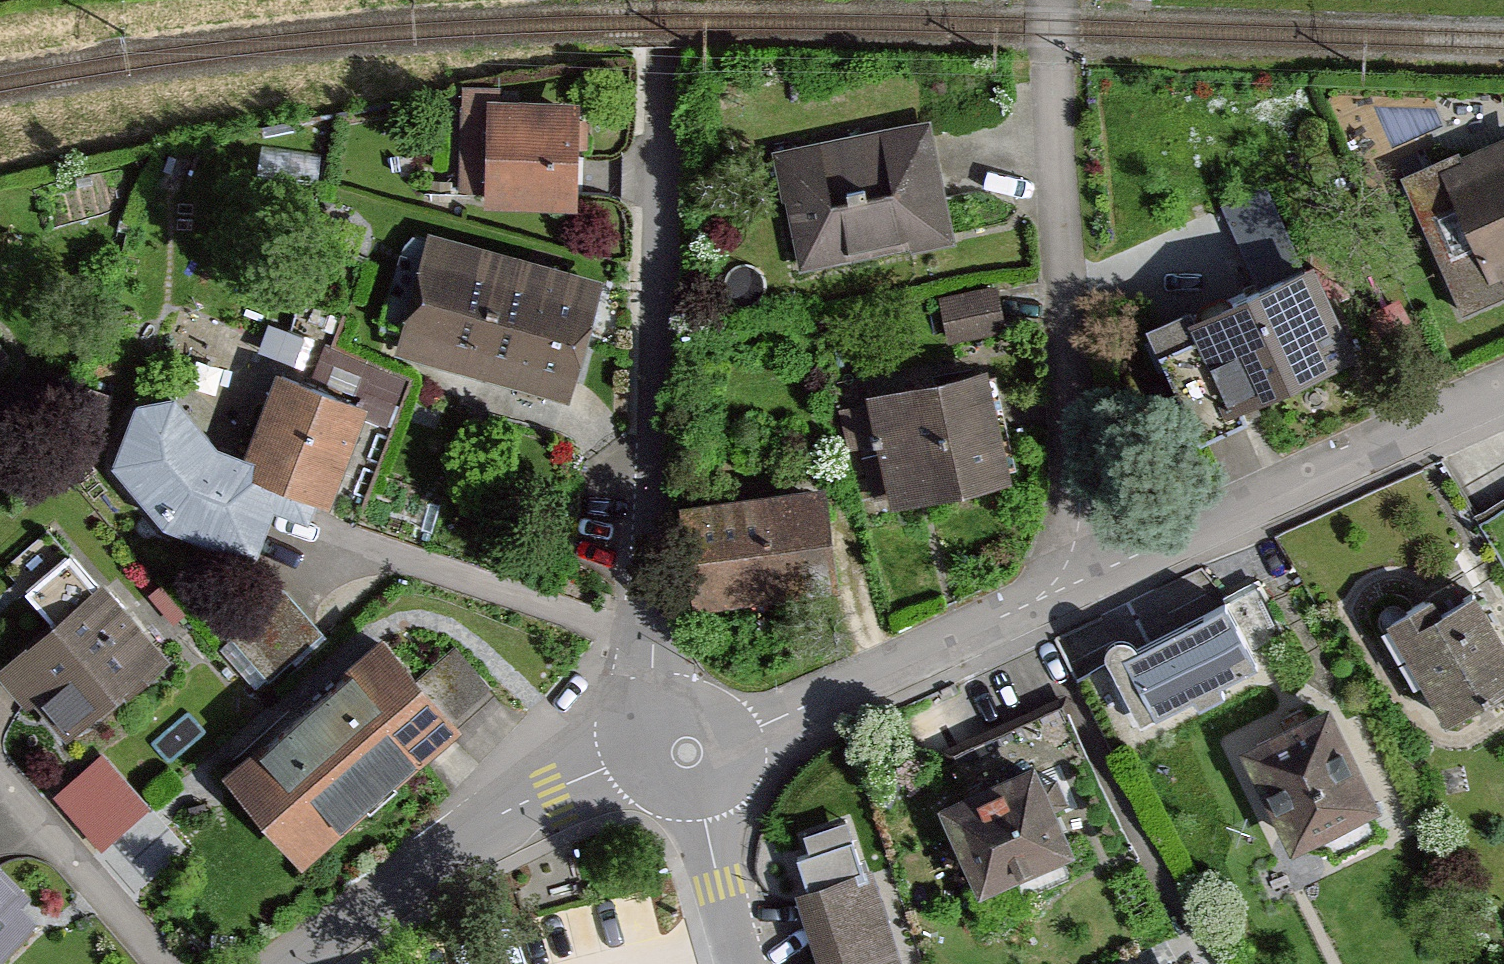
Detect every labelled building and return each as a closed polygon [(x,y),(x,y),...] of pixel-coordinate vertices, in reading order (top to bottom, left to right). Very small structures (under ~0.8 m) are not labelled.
[(487,215),(580,215),(580,103),(494,103),(494,90),(458,90),(458,195),(487,195),(487,215)] [(956,244),(929,120),(767,154),(794,278),(956,244)] [(1405,187),(1461,320),(1503,301),(1503,145),(1405,187)] [(600,285),(426,240),(395,361),(569,405),(600,285)] [(1357,366),(1310,269),(1221,311),(1216,300),(1150,331),(1206,449),(1267,420),(1262,411),(1357,366)] [(997,339),(991,297),(939,304),(945,346),(997,339)] [(307,389),(275,377),(238,477),(332,512),(368,413),(355,408),(368,372),(320,354),(307,389)] [(1015,483),(991,372),(869,398),(892,509),(1015,483)] [(175,406),(138,413),(113,475),(133,501),(185,518),(214,451),(175,406)] [(840,607),(830,497),(678,512),(689,621),(840,607)] [(69,739),(164,662),(101,584),(0,665),(0,693),(17,713),(36,698),(69,739)] [(220,639),(260,681),(311,634),(271,591),(220,639)] [(1489,593),(1450,613),(1440,594),(1382,625),(1440,735),(1503,701),(1503,622),(1489,593)] [(1242,594),(1139,647),(1131,640),(1122,639),(1113,642),(1106,649),(1105,660),(1137,728),(1269,665),(1242,594)] [(463,730),(386,640),(225,777),(302,867),(463,730)] [(1082,854),(1039,765),(1074,749),(1055,710),(955,757),(974,797),(944,812),(985,900),(1082,854)] [(1379,816),(1333,716),(1245,757),(1291,857),(1379,816)] [(146,812),(96,756),(50,797),(100,853),(146,812)] [(873,872),(789,900),(810,963),(904,963),(873,872)] [(0,875),(0,963),(34,929),(21,916),(31,905),(0,875)]
